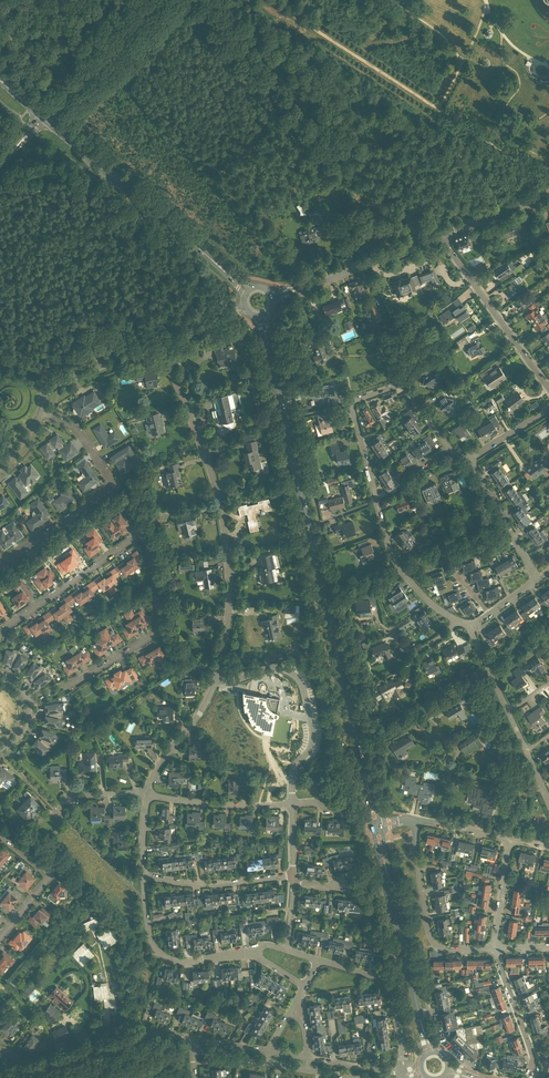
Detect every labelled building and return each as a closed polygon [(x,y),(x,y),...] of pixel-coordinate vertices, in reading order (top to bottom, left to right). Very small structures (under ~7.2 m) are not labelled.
[(533,61),(530,59),(527,66),(527,70),(529,76),(533,80),(537,83),(542,84),(547,84),(548,83),(548,80),(546,81),(542,81),(538,80),(535,77),(532,75),(530,69),(530,66),(533,61)] [(300,215),(307,215),(302,202),(297,207),(301,212),(300,215)] [(318,210),(309,214),(313,225),(322,221),(318,210)] [(349,230),(343,218),(338,221),(343,233),(349,230)] [(528,235),(525,230),(522,221),(501,229),(504,237),(519,231),(522,238),(528,235)] [(303,244),(316,239),(326,235),(321,224),(312,228),(304,231),(303,230),(299,232),(300,235),(300,236),(303,244)] [(458,250),(471,245),(466,234),(454,239),(458,250)] [(346,237),(350,245),(348,245),(351,251),(357,248),(356,245),(355,242),(354,243),(352,239),(350,235),(346,237)] [(511,270),(506,263),(494,272),(499,279),(511,270)] [(479,267),(481,270),(474,273),(476,277),(489,270),(486,264),(479,267)] [(430,268),(414,275),(416,282),(432,275),(430,268)] [(400,281),(399,280),(393,283),(398,296),(408,292),(409,294),(416,292),(410,277),(400,281)] [(514,278),(507,283),(508,285),(505,287),(512,297),(522,290),(514,278)] [(349,289),(350,288),(351,290),(352,289),(354,293),(358,292),(357,290),(359,289),(358,287),(363,285),(364,285),(362,279),(349,283),(349,284),(347,284),(349,289)] [(358,292),(354,293),(355,297),(361,295),(363,300),(367,298),(363,286),(363,285),(358,287),(359,289),(357,290),(358,292)] [(531,302),(526,295),(522,298),(522,299),(516,303),(520,309),(526,305),(527,305),(531,302)] [(345,306),(342,298),(333,301),(334,302),(323,306),(326,315),(335,312),(334,310),(345,306)] [(537,301),(528,307),(530,310),(539,304),(537,301)] [(382,321),(379,313),(375,303),(367,306),(372,318),(375,324),(382,321)] [(455,314),(457,318),(460,321),(471,313),(465,304),(461,308),(459,306),(458,307),(456,304),(440,315),(444,321),(453,314),(453,315),(455,314)] [(532,322),(542,315),(536,308),(525,316),(528,319),(529,318),(532,322)] [(322,319),(319,311),(314,314),(317,321),(322,319)] [(542,315),(532,322),(535,326),(533,327),(536,330),(547,322),(542,315)] [(353,327),(351,320),(344,323),(347,329),(353,327)] [(218,336),(219,339),(206,342),(208,351),(211,350),(211,348),(211,347),(215,346),(221,345),(221,344),(222,344),(222,343),(222,342),(222,341),(223,341),(222,336),(218,336)] [(319,336),(310,339),(313,349),(315,349),(317,355),(313,356),(316,363),(319,362),(327,359),(319,336)] [(472,343),(470,344),(466,337),(457,343),(460,349),(465,346),(472,357),(479,353),(479,354),(485,351),(477,338),(471,341),(472,343)] [(222,350),(221,347),(215,348),(218,364),(228,362),(228,365),(236,363),(233,347),(222,350)] [(436,374),(429,373),(427,371),(428,370),(424,365),(418,369),(422,374),(423,374),(424,376),(422,383),(430,385),(435,382),(436,374)] [(496,368),(493,370),(491,366),(479,374),(481,377),(485,375),(492,387),(505,378),(503,375),(504,374),(500,368),(497,369),(496,368)] [(158,386),(156,380),(155,380),(153,369),(149,370),(149,371),(135,374),(137,381),(143,380),(144,384),(147,383),(148,388),(158,386)] [(335,394),(333,385),(328,386),(328,385),(320,387),(320,388),(312,390),(313,394),(317,394),(318,398),(335,394)] [(306,391),(305,388),(294,390),(296,401),(301,400),(299,393),(306,391)] [(453,399),(446,398),(444,396),(445,395),(441,390),(435,394),(439,399),(440,399),(441,401),(439,408),(447,410),(452,407),(453,399)] [(73,405),(75,408),(75,409),(74,409),(74,410),(74,411),(74,412),(75,412),(75,413),(76,413),(77,413),(78,413),(80,416),(81,415),(82,416),(90,411),(89,410),(101,402),(94,391),(81,400),(80,398),(73,403),(74,404),(73,405)] [(524,401),(517,392),(506,401),(512,409),(524,401)] [(234,425),(233,421),(231,411),(241,408),(238,393),(217,397),(220,409),(216,410),(219,422),(226,421),(227,424),(232,428),(234,425)] [(494,397),(498,403),(504,399),(501,393),(494,397)] [(393,401),(390,394),(384,397),(385,401),(388,399),(390,402),(393,401)] [(492,407),(494,405),(489,398),(481,404),(486,410),(491,406),(492,407)] [(388,411),(385,407),(384,408),(382,405),(381,405),(379,402),(371,406),(372,409),(371,409),(374,414),(375,414),(377,417),(388,411)] [(374,421),(366,408),(359,412),(365,421),(363,422),(366,426),(374,421)] [(402,418),(405,421),(403,422),(408,429),(416,422),(414,420),(417,419),(411,411),(402,418)] [(332,431),(331,425),(330,425),(326,412),(317,415),(322,433),(332,431)] [(161,423),(163,422),(162,417),(159,417),(158,413),(146,416),(147,421),(149,420),(150,427),(146,428),(147,433),(151,432),(152,434),(157,433),(164,431),(163,425),(161,425),(161,423)] [(494,425),(498,422),(495,416),(487,421),(488,423),(484,425),(490,435),(497,430),(494,425)] [(377,421),(382,430),(387,427),(382,418),(377,421)] [(420,433),(419,431),(421,429),(416,422),(408,429),(405,431),(407,433),(408,432),(413,439),(420,433)] [(471,435),(462,422),(451,430),(454,434),(457,432),(462,440),(471,435)] [(94,429),(105,447),(119,438),(115,431),(108,435),(101,425),(94,429)] [(476,435),(480,433),(483,439),(490,435),(484,425),(478,429),(476,426),(472,429),(476,435)] [(371,440),(373,442),(371,444),(375,451),(384,446),(386,444),(379,434),(371,440)] [(43,452),(44,453),(48,458),(54,454),(50,448),(54,446),(55,447),(56,446),(66,460),(78,452),(78,451),(77,452),(73,445),(68,448),(66,446),(64,447),(61,443),(62,442),(60,438),(59,439),(58,438),(59,437),(57,435),(50,440),(51,441),(41,448),(41,447),(41,448),(44,452),(43,452)] [(417,443),(418,445),(424,453),(428,450),(427,448),(429,446),(429,447),(430,447),(430,448),(431,448),(432,448),(433,448),(434,447),(434,446),(434,445),(434,444),(428,435),(417,443)] [(252,470),(262,468),(257,449),(258,449),(256,440),(245,443),(247,452),(243,453),(246,466),(247,466),(248,470),(251,469),(252,470)] [(349,462),(347,450),(340,452),(338,443),(330,445),(332,454),(336,453),(337,461),(343,460),(343,463),(349,462)] [(122,471),(124,470),(130,466),(128,464),(131,461),(133,464),(138,461),(128,445),(111,457),(114,462),(116,461),(117,463),(116,463),(122,471)] [(411,454),(416,462),(423,457),(421,455),(424,453),(418,445),(414,448),(415,451),(411,454)] [(384,446),(375,451),(377,453),(374,455),(379,462),(388,456),(387,453),(388,452),(384,446)] [(416,462),(411,454),(409,451),(399,458),(405,466),(407,464),(409,467),(416,462)] [(548,467),(548,464),(543,456),(532,464),(535,467),(536,467),(538,470),(538,471),(540,474),(548,467)] [(95,475),(92,470),(85,460),(78,465),(83,473),(83,474),(83,475),(85,478),(78,482),(84,490),(90,485),(91,486),(92,486),(94,486),(95,486),(95,485),(96,484),(96,483),(95,482),(92,477),(95,475)] [(492,468),(494,470),(494,471),(492,473),(497,479),(505,474),(507,472),(500,463),(492,468)] [(179,475),(178,470),(176,464),(168,466),(170,472),(165,473),(167,481),(164,482),(165,487),(178,484),(176,476),(179,475)] [(538,470),(536,467),(535,467),(532,464),(527,468),(535,478),(540,474),(538,471),(538,470)] [(387,465),(380,470),(383,475),(380,477),(384,482),(392,476),(394,475),(387,465)] [(26,484),(38,474),(31,466),(27,469),(26,468),(22,471),(23,472),(19,475),(21,477),(16,480),(19,483),(13,488),(20,498),(27,492),(22,486),(25,483),(26,484)] [(446,492),(459,487),(453,472),(440,477),(446,492)] [(532,480),(527,473),(522,476),(528,483),(532,480)] [(505,474),(497,479),(498,481),(496,483),(501,490),(511,483),(505,474)] [(392,476),(384,482),(385,484),(382,486),(387,493),(395,487),(392,482),(394,480),(392,476)] [(478,491),(469,476),(466,478),(473,490),(472,490),(474,493),(478,491)] [(345,502),(352,500),(349,487),(353,486),(351,479),(340,482),(341,486),(345,502)] [(427,503),(441,498),(434,483),(420,489),(427,503)] [(511,483),(501,490),(506,497),(508,496),(510,498),(517,492),(511,483)] [(60,510),(64,507),(63,506),(75,498),(69,488),(62,493),(63,495),(54,502),(60,510)] [(518,505),(526,500),(529,498),(525,492),(522,494),(520,490),(517,492),(510,498),(514,504),(517,503),(518,505)] [(334,508),(344,505),(342,496),(339,497),(339,495),(335,496),(336,498),(333,499),(333,496),(330,497),(330,500),(328,500),(330,510),(335,509),(334,508)] [(410,507),(409,506),(413,504),(413,506),(418,504),(415,496),(410,498),(411,500),(407,501),(406,498),(396,502),(399,511),(410,507)] [(241,515),(247,514),(248,520),(248,521),(247,521),(250,532),(259,530),(254,512),(265,509),(265,511),(271,510),(271,509),(269,499),(268,498),(258,501),(258,502),(258,503),(247,506),(247,504),(246,504),(238,506),(240,516),(241,516),(241,515)] [(30,504),(35,511),(34,511),(34,512),(33,513),(33,514),(33,515),(34,515),(34,516),(27,521),(32,529),(47,518),(44,514),(47,512),(38,499),(30,504)] [(518,519),(526,514),(529,512),(524,506),(528,503),(526,500),(518,505),(520,508),(514,513),(518,519)] [(175,516),(177,525),(179,532),(184,531),(185,536),(196,533),(193,524),(195,523),(194,518),(195,518),(194,511),(175,516)] [(150,515),(152,521),(160,519),(158,513),(150,515)] [(105,526),(110,532),(113,538),(122,532),(123,533),(126,530),(124,526),(127,524),(120,514),(113,519),(117,525),(114,527),(111,522),(105,526)] [(526,514),(518,519),(520,522),(518,523),(522,530),(530,525),(529,522),(531,520),(526,514)] [(343,532),(345,536),(356,533),(352,521),(341,525),(341,524),(334,526),(337,534),(343,532)] [(12,543),(11,542),(14,540),(15,541),(23,536),(13,522),(0,531),(0,543),(4,549),(12,543)] [(530,525),(522,530),(527,537),(530,536),(531,538),(539,532),(537,528),(537,524),(536,524),(534,522),(530,525)] [(90,556),(97,551),(96,548),(97,547),(96,546),(99,544),(98,543),(102,540),(94,529),(87,534),(91,540),(86,543),(89,547),(85,550),(90,556)] [(401,543),(408,538),(402,530),(395,536),(401,543)] [(539,532),(531,538),(536,545),(539,543),(540,545),(548,540),(543,533),(541,535),(539,532)] [(408,538),(401,543),(406,550),(416,542),(413,539),(415,538),(412,535),(408,538)] [(369,540),(358,544),(359,547),(354,549),(356,554),(357,554),(358,555),(359,554),(362,561),(374,557),(372,550),(373,550),(370,543),(369,540)] [(67,569),(77,562),(74,558),(76,556),(72,550),(65,555),(65,556),(67,558),(62,562),(67,569)] [(128,562),(129,563),(133,569),(139,565),(136,561),(141,557),(137,551),(131,555),(132,555),(129,557),(130,560),(128,562)] [(263,567),(260,568),(261,575),(262,575),(264,583),(274,580),(271,566),(274,565),(273,561),(272,555),(271,553),(265,555),(266,555),(261,556),(263,567)] [(507,560),(511,568),(517,565),(512,557),(507,560)] [(473,560),(460,563),(463,574),(468,572),(475,570),(473,560)] [(511,568),(507,560),(501,563),(505,572),(511,568)] [(115,568),(119,574),(124,571),(126,574),(133,569),(129,563),(125,566),(123,564),(120,566),(120,565),(115,568)] [(505,572),(501,563),(495,567),(499,575),(505,572)] [(119,574),(115,568),(110,572),(111,572),(108,574),(109,576),(105,579),(114,592),(117,590),(113,583),(117,580),(115,577),(119,574)] [(40,577),(35,580),(40,588),(46,584),(47,586),(52,582),(51,580),(55,578),(50,570),(47,572),(45,569),(39,573),(40,575),(40,577)] [(191,574),(191,575),(192,579),(192,580),(193,580),(196,579),(196,580),(203,579),(205,588),(213,586),(211,569),(202,570),(202,571),(195,573),(192,573),(192,574),(191,574)] [(475,570),(468,572),(471,582),(476,581),(483,579),(480,569),(475,570)] [(442,570),(430,574),(434,585),(438,584),(446,581),(446,580),(442,570)] [(92,582),(96,588),(100,585),(103,590),(106,588),(111,594),(114,592),(105,579),(104,578),(101,580),(100,578),(97,579),(92,582)] [(483,579),(476,581),(479,591),(484,590),(491,588),(488,578),(483,579)] [(446,581),(438,584),(441,594),(445,592),(453,589),(449,579),(446,580),(446,581)] [(31,595),(21,581),(16,585),(20,592),(13,598),(18,606),(25,601),(24,600),(31,595)] [(96,588),(92,582),(87,586),(85,588),(86,590),(82,593),(86,599),(94,594),(92,591),(96,588)] [(392,585),(384,590),(395,607),(403,601),(402,599),(405,597),(404,596),(405,595),(400,587),(396,590),(392,585)] [(491,588),(484,590),(486,600),(499,597),(496,586),(491,588)] [(453,589),(445,592),(449,602),(460,598),(457,588),(453,589)] [(69,596),(73,602),(77,599),(80,604),(86,599),(82,593),(81,592),(78,594),(77,591),(74,593),(73,593),(69,596)] [(366,612),(370,612),(369,604),(376,603),(375,594),(363,595),(364,600),(356,601),(357,612),(366,611),(366,612)] [(73,602),(69,596),(64,599),(64,600),(61,602),(63,604),(60,606),(61,608),(70,620),(73,618),(69,612),(72,610),(69,605),(73,602)] [(547,607),(542,601),(539,603),(535,597),(529,601),(536,612),(537,613),(543,609),(544,610),(547,607)] [(469,599),(459,606),(466,616),(476,608),(469,599)] [(523,612),(527,619),(536,612),(529,601),(522,606),(525,610),(523,612)] [(61,608),(57,610),(56,608),(53,610),(52,610),(47,613),(52,619),(56,616),(58,619),(62,616),(67,622),(70,620),(61,608)] [(151,622),(147,615),(142,618),(140,615),(136,618),(131,610),(128,612),(136,627),(137,626),(141,624),(142,626),(145,624),(145,625),(151,622)] [(527,619),(523,612),(520,614),(517,610),(511,614),(519,626),(522,624),(519,621),(522,618),(524,621),(527,619)] [(125,614),(129,622),(126,624),(129,628),(124,631),(128,638),(133,635),(133,634),(136,632),(135,630),(138,628),(137,626),(136,627),(128,612),(125,614)] [(424,612),(419,616),(417,613),(411,617),(413,620),(416,618),(421,627),(418,629),(420,632),(432,624),(424,612)] [(38,624),(46,636),(48,634),(49,633),(47,631),(50,628),(49,626),(49,625),(47,622),(52,619),(47,613),(43,616),(43,617),(40,619),(42,621),(38,624)] [(260,621),(262,627),(268,626),(270,639),(271,639),(271,641),(273,642),(275,641),(276,639),(276,638),(282,636),(277,614),(270,616),(270,619),(260,621)] [(506,627),(510,633),(513,631),(510,627),(513,624),(516,628),(519,626),(511,614),(504,619),(509,625),(506,627)] [(193,631),(204,630),(204,637),(209,637),(208,625),(204,625),(203,622),(201,622),(201,617),(192,618),(193,631)] [(38,624),(37,622),(34,624),(32,622),(30,624),(29,624),(24,627),(28,633),(33,630),(36,634),(39,632),(42,638),(46,636),(38,624)] [(510,633),(506,627),(503,629),(500,624),(494,629),(500,637),(506,633),(507,635),(510,633)] [(107,645),(111,642),(112,644),(115,643),(116,643),(121,640),(117,633),(112,636),(105,625),(98,630),(103,638),(107,645)] [(500,637),(494,629),(488,633),(491,638),(488,640),(492,646),(495,644),(494,641),(500,637)] [(107,645),(103,638),(96,642),(99,647),(94,649),(98,656),(104,653),(103,652),(106,650),(105,648),(108,646),(107,645)] [(370,648),(368,641),(362,643),(364,650),(370,648)] [(385,642),(372,648),(376,656),(382,653),(385,658),(391,655),(385,642)] [(447,659),(457,653),(459,657),(466,654),(462,646),(456,650),(452,644),(442,650),(447,659)] [(146,654),(148,657),(142,661),(141,661),(143,665),(150,661),(156,658),(158,661),(159,667),(162,669),(165,667),(165,659),(162,654),(163,653),(159,646),(146,654)] [(77,663),(81,660),(82,662),(85,661),(86,661),(91,658),(87,652),(82,655),(81,652),(78,653),(74,647),(69,650),(73,656),(77,663)] [(12,665),(18,650),(13,649),(13,651),(6,650),(3,663),(12,665)] [(18,650),(12,665),(19,670),(27,659),(21,655),(22,653),(18,650)] [(65,668),(63,669),(65,673),(67,672),(68,674),(74,671),(73,670),(76,668),(75,666),(78,664),(77,663),(73,656),(67,660),(69,665),(64,668),(65,668)] [(532,671),(536,668),(539,673),(545,669),(542,664),(538,657),(528,664),(532,671)] [(432,658),(422,663),(425,668),(427,671),(426,671),(428,673),(433,671),(435,675),(441,671),(438,665),(436,666),(432,658)] [(184,670),(183,662),(176,662),(172,662),(172,670),(176,670),(184,670)] [(33,679),(44,667),(40,665),(39,667),(34,663),(26,674),(33,679)] [(518,689),(527,682),(521,674),(525,671),(521,666),(513,672),(517,677),(512,681),(518,689)] [(44,667),(33,679),(38,686),(49,679),(46,673),(47,672),(44,667)] [(110,686),(115,683),(118,687),(129,681),(130,683),(138,678),(135,672),(129,676),(125,670),(121,672),(120,670),(115,673),(116,675),(113,678),(112,677),(106,680),(110,686)] [(182,687),(178,690),(178,693),(181,695),(184,693),(185,693),(185,694),(194,694),(194,693),(196,693),(195,685),(197,685),(197,679),(192,680),(192,681),(184,681),(182,681),(182,687)] [(392,690),(393,692),(396,698),(405,693),(401,687),(403,686),(399,680),(394,683),(391,679),(379,686),(384,695),(392,690)] [(374,688),(382,684),(379,680),(371,684),(374,688)] [(411,690),(413,683),(405,682),(403,688),(411,690)] [(245,702),(245,703),(247,714),(249,716),(253,722),(254,723),(256,724),(262,729),(263,730),(264,730),(272,733),(272,734),(270,740),(271,740),(273,741),(287,744),(292,720),(292,717),(279,715),(279,714),(279,713),(278,713),(278,712),(277,712),(280,699),(279,698),(259,695),(252,693),(247,692),(245,692),(245,702)] [(459,706),(447,714),(449,718),(458,713),(464,722),(466,721),(467,722),(467,721),(469,720),(465,712),(466,712),(461,705),(467,702),(463,696),(456,700),(459,706)] [(47,713),(63,715),(62,709),(60,710),(59,703),(46,704),(47,713)] [(541,706),(528,716),(536,727),(545,721),(541,715),(545,711),(541,706)] [(168,707),(158,707),(159,717),(163,716),(163,721),(173,720),(173,711),(168,711),(168,707)] [(47,713),(44,722),(57,725),(60,726),(61,720),(63,715),(47,713)] [(39,737),(53,746),(54,741),(52,740),(55,734),(43,729),(39,737)] [(471,737),(460,744),(466,753),(477,746),(478,748),(483,745),(475,733),(470,736),(471,737)] [(53,746),(39,737),(33,744),(43,753),(47,748),(49,750),(53,746)] [(136,748),(144,747),(144,746),(152,745),(152,737),(135,738),(136,748)] [(404,749),(413,743),(409,737),(406,739),(404,738),(399,741),(392,746),(399,758),(406,753),(404,749)] [(189,756),(204,756),(204,747),(201,747),(201,741),(194,741),(193,747),(189,747),(189,756)] [(79,773),(96,772),(95,753),(85,753),(86,763),(79,763),(79,773)] [(109,757),(110,765),(114,765),(114,767),(123,766),(122,761),(128,761),(128,754),(118,755),(118,756),(109,757)] [(51,780),(59,779),(59,776),(66,776),(65,769),(60,769),(60,765),(50,766),(51,780)] [(14,777),(1,768),(0,768),(0,781),(2,778),(7,781),(9,779),(11,781),(14,777)] [(188,773),(169,772),(169,785),(171,785),(172,787),(174,787),(176,787),(177,785),(178,780),(179,780),(180,779),(180,778),(188,778),(188,773)] [(419,794),(421,785),(414,783),(415,781),(411,780),(412,776),(407,775),(405,789),(412,790),(411,792),(419,794)] [(228,792),(237,792),(237,785),(242,785),(242,780),(229,779),(228,792)] [(421,785),(419,794),(418,797),(423,798),(422,802),(427,803),(429,792),(431,793),(433,784),(424,782),(423,785),(421,785)] [(483,808),(485,802),(485,798),(479,797),(481,789),(469,787),(467,796),(470,796),(469,802),(477,804),(476,806),(483,808)] [(40,805),(31,796),(26,791),(23,794),(28,798),(27,800),(25,799),(21,803),(22,804),(18,808),(21,812),(23,815),(24,814),(27,818),(31,813),(32,814),(36,810),(35,809),(40,805)] [(485,802),(483,808),(482,811),(492,813),(493,808),(495,809),(497,798),(488,796),(487,803),(485,802)] [(110,814),(110,822),(114,822),(114,817),(121,817),(120,816),(125,816),(125,806),(117,806),(117,805),(113,806),(113,814),(110,814)] [(104,807),(95,808),(94,806),(90,807),(91,819),(100,819),(100,813),(104,813),(104,807)] [(169,808),(161,808),(161,817),(165,817),(164,822),(173,822),(173,816),(169,816),(169,808)] [(187,813),(187,824),(199,824),(199,829),(203,829),(203,822),(199,821),(199,812),(195,812),(195,814),(187,813)] [(213,825),(225,826),(225,830),(229,830),(230,823),(225,823),(226,814),(218,813),(218,815),(214,815),(213,825)] [(240,816),(240,826),(252,827),(251,831),(256,832),(256,824),(252,824),(252,815),(248,815),(248,816),(240,816)] [(266,828),(278,828),(277,833),(282,833),(282,826),(278,825),(278,816),(271,816),(271,818),(266,817),(266,828)] [(304,830),(316,830),(316,835),(320,835),(320,827),(316,827),(316,818),(309,818),(309,819),(304,819),(304,830)] [(328,820),(327,831),(339,831),(339,836),(343,836),(344,829),(339,828),(340,819),(335,819),(335,821),(328,820)] [(170,828),(159,828),(158,837),(165,837),(165,841),(170,842),(170,828)] [(126,836),(120,836),(120,832),(113,832),(113,836),(113,842),(118,842),(118,848),(127,848),(126,836)] [(436,836),(428,834),(427,842),(431,843),(429,849),(433,850),(434,844),(436,836)] [(436,836),(434,844),(442,845),(443,838),(436,836)] [(443,838),(442,845),(441,849),(450,850),(451,847),(449,847),(451,839),(443,838)] [(465,851),(467,843),(459,841),(457,851),(456,851),(456,854),(460,855),(461,850),(465,851)] [(467,843),(465,851),(469,852),(468,854),(472,855),(474,844),(467,843)] [(282,847),(282,845),(278,844),(278,847),(279,847),(278,854),(276,854),(277,856),(269,857),(270,867),(278,866),(277,858),(282,858),(282,855),(283,848),(282,847)] [(487,858),(488,855),(489,847),(483,846),(480,857),(487,858)] [(489,847),(488,855),(487,858),(495,860),(497,849),(489,847)] [(4,861),(7,863),(9,860),(6,858),(9,854),(2,848),(0,850),(0,856),(5,860),(4,861)] [(526,862),(528,853),(521,852),(517,867),(521,867),(522,861),(526,862)] [(198,853),(199,861),(204,860),(205,870),(214,868),(213,859),(208,859),(208,857),(202,858),(201,853),(198,853)] [(228,857),(229,867),(236,866),(235,862),(237,862),(237,861),(241,860),(240,853),(236,854),(236,856),(228,857)] [(344,854),(340,855),(343,867),(350,865),(352,864),(351,860),(349,853),(344,854)] [(528,853),(526,862),(530,863),(530,865),(533,865),(535,855),(528,853)] [(326,857),(328,864),(333,863),(334,869),(343,867),(340,855),(339,854),(326,857)] [(185,857),(186,867),(194,866),(192,856),(185,857)] [(170,857),(158,858),(159,866),(162,866),(163,870),(172,869),(171,859),(170,859),(170,857)] [(178,858),(179,868),(186,867),(185,857),(178,858)] [(220,858),(221,868),(229,867),(228,857),(220,858)] [(261,858),(263,868),(270,867),(269,857),(261,858)] [(171,859),(172,869),(179,868),(178,858),(171,859)] [(213,859),(214,868),(221,868),(220,858),(213,859)] [(253,859),(255,868),(263,868),(261,858),(253,859)] [(246,860),(247,869),(255,868),(253,859),(246,860)] [(314,875),(315,865),(307,864),(307,861),(304,861),(303,869),(306,869),(305,874),(314,875)] [(315,865),(314,875),(321,875),(324,875),(324,871),(322,871),(322,866),(315,865)] [(22,876),(31,883),(34,878),(30,874),(32,872),(25,866),(23,869),(22,868),(18,873),(22,876)] [(432,880),(442,878),(441,874),(442,874),(442,871),(431,873),(432,880)] [(31,883),(22,876),(19,880),(13,876),(11,879),(19,885),(21,883),(27,887),(31,883)] [(442,878),(432,880),(431,881),(431,884),(433,884),(433,887),(444,886),(444,882),(443,883),(442,878)] [(482,891),(490,892),(491,884),(488,883),(488,879),(482,878),(481,886),(477,885),(477,890),(482,891)] [(58,883),(48,895),(48,896),(48,897),(48,898),(55,903),(58,899),(57,899),(58,897),(65,896),(65,891),(67,889),(59,883),(59,884),(58,883)] [(8,887),(2,895),(5,897),(14,904),(17,899),(11,894),(14,891),(8,887)] [(455,888),(449,889),(444,890),(444,893),(439,894),(439,895),(435,896),(436,903),(446,901),(446,902),(448,902),(447,893),(450,893),(455,892),(455,888)] [(267,897),(267,900),(271,900),(271,903),(278,902),(279,895),(274,895),(274,889),(265,891),(266,897),(267,897)] [(514,897),(524,898),(525,891),(515,889),(514,897)] [(227,899),(227,902),(231,901),(231,904),(239,903),(238,896),(234,897),(233,891),(225,892),(226,899),(227,899)] [(253,899),(253,902),(260,901),(259,897),(258,897),(257,891),(251,892),(252,899),(253,899)] [(259,897),(260,901),(267,900),(267,897),(266,897),(265,891),(257,891),(258,897),(259,897)] [(478,897),(489,899),(490,892),(482,891),(482,894),(478,894),(478,897)] [(226,899),(225,892),(218,893),(219,899),(220,899),(220,902),(227,902),(227,899),(226,899)] [(238,896),(239,903),(242,903),(246,902),(246,903),(253,902),(253,899),(252,899),(251,892),(244,893),(245,896),(241,896),(238,896)] [(187,898),(188,903),(188,906),(198,905),(197,898),(194,898),(193,893),(186,894),(187,898)] [(213,900),(213,903),(220,902),(220,899),(219,899),(218,893),(211,894),(212,900),(213,900)] [(173,903),(172,894),(171,894),(171,895),(168,895),(169,896),(164,896),(164,900),(161,900),(162,909),(166,909),(165,906),(173,905),(173,903)] [(173,903),(173,905),(181,904),(180,901),(179,901),(178,895),(175,895),(175,894),(172,894),(173,903)] [(187,898),(186,894),(178,895),(179,901),(180,901),(181,904),(188,903),(187,898)] [(212,900),(211,894),(204,895),(205,904),(213,903),(213,900),(212,900)] [(5,897),(2,895),(0,897),(0,905),(2,906),(4,904),(10,909),(14,904),(5,897)] [(311,905),(312,896),(305,895),(302,895),(302,899),(304,900),(304,904),(311,905)] [(312,896),(311,905),(322,906),(323,902),(324,902),(325,900),(323,900),(320,900),(320,896),(312,896)] [(489,899),(478,897),(477,905),(488,907),(489,899)] [(524,898),(514,897),(512,904),(523,906),(524,898)] [(344,909),(345,899),(338,898),(338,899),(335,899),(335,903),(337,903),(337,908),(344,909)] [(345,899),(344,909),(348,909),(348,911),(361,912),(362,915),(366,914),(364,907),(360,908),(353,908),(354,900),(345,899)] [(446,901),(436,903),(437,911),(448,909),(446,902),(446,901)] [(523,906),(512,904),(511,912),(522,913),(523,906)] [(48,920),(52,915),(46,910),(44,913),(39,909),(35,914),(33,913),(28,920),(35,925),(39,921),(42,922),(46,918),(48,920)] [(151,914),(152,919),(163,917),(162,911),(151,914)] [(478,922),(485,923),(486,916),(481,915),(481,913),(476,913),(475,922),(476,922),(478,922)] [(100,924),(96,917),(82,924),(85,931),(91,928),(94,927),(100,924)] [(270,924),(269,917),(266,917),(266,920),(254,921),(255,929),(256,929),(256,935),(264,934),(264,933),(265,933),(266,929),(263,929),(263,925),(270,924)] [(439,927),(451,925),(452,925),(451,917),(438,919),(439,927)] [(509,927),(521,929),(521,925),(517,925),(518,921),(510,920),(509,927)] [(243,923),(244,930),(248,929),(248,936),(256,935),(256,929),(255,929),(254,921),(243,923)] [(475,929),(477,929),(484,931),(485,923),(478,922),(476,922),(475,929)] [(543,935),(543,927),(543,924),(538,924),(538,927),(533,927),(532,935),(543,935)] [(451,925),(439,927),(440,934),(451,932),(450,929),(451,929),(451,925)] [(110,927),(97,935),(100,940),(101,943),(105,948),(118,940),(110,927)] [(521,929),(509,927),(508,935),(515,937),(516,933),(520,933),(521,929)] [(167,938),(177,936),(176,928),(166,930),(167,938)] [(228,936),(228,931),(224,932),(223,928),(216,929),(217,936),(221,936),(221,942),(229,941),(229,936),(228,936)] [(484,931),(477,929),(475,937),(483,938),(484,931)] [(23,930),(21,933),(19,931),(15,936),(16,937),(14,939),(13,938),(9,943),(14,947),(15,948),(15,947),(17,949),(20,945),(21,946),(24,942),(26,943),(31,936),(23,930)] [(229,936),(229,941),(237,940),(237,939),(238,939),(239,936),(236,935),(236,930),(228,931),(228,936),(229,936)] [(308,940),(308,944),(316,945),(317,939),(320,939),(322,932),(314,931),(310,931),(310,934),(309,941),(308,940)] [(298,932),(297,938),(299,938),(299,941),(301,942),(300,942),(308,944),(308,940),(309,941),(310,934),(298,932)] [(335,948),(334,952),(342,953),(343,947),(347,948),(349,934),(346,933),(345,940),(337,938),(336,948),(335,948)] [(189,935),(190,942),(193,941),(194,948),(202,947),(202,942),(201,942),(201,937),(197,938),(196,934),(189,935)] [(202,942),(202,947),(210,946),(209,945),(211,945),(212,942),(209,941),(208,934),(200,935),(201,937),(201,942),(202,942)] [(177,936),(167,938),(168,946),(180,945),(180,939),(178,939),(177,936)] [(336,948),(337,938),(333,938),(333,941),(329,941),(328,946),(325,946),(326,950),(327,950),(327,951),(334,952),(335,948),(336,948)] [(94,955),(90,950),(88,948),(87,948),(83,943),(71,954),(82,966),(94,955)] [(363,957),(364,948),(360,947),(360,950),(356,949),(355,954),(352,955),(353,958),(354,958),(354,959),(361,960),(362,956),(363,957)] [(362,956),(361,960),(369,962),(370,955),(374,956),(375,949),(368,948),(368,949),(364,948),(363,957),(362,956)] [(5,958),(1,955),(0,956),(0,969),(2,971),(6,966),(5,965),(7,963),(11,965),(14,961),(7,955),(5,958)] [(545,957),(544,956),(537,957),(537,964),(537,966),(541,966),(541,964),(545,964),(545,957)] [(515,974),(514,957),(507,958),(507,965),(511,965),(511,971),(510,971),(510,974),(515,974)] [(526,964),(526,958),(522,958),(522,957),(514,957),(515,974),(519,974),(519,965),(522,965),(522,964),(526,964)] [(537,964),(537,957),(529,957),(529,965),(537,964)] [(483,959),(483,967),(483,971),(491,970),(491,959),(483,959)] [(230,968),(230,978),(234,978),(238,977),(238,979),(239,979),(239,980),(240,980),(241,980),(242,980),(243,979),(242,970),(241,971),(241,968),(240,967),(237,968),(237,967),(230,968)] [(171,980),(173,970),(165,968),(162,978),(171,980)] [(230,978),(230,968),(221,968),(222,979),(230,978)] [(173,970),(171,980),(178,982),(179,977),(183,977),(184,974),(184,973),(180,972),(181,971),(173,970)] [(201,971),(202,981),(209,980),(209,975),(212,975),(212,971),(211,970),(208,971),(208,970),(201,971)] [(202,981),(201,971),(192,971),(193,982),(202,981)] [(261,973),(256,981),(254,985),(261,988),(263,985),(264,983),(263,982),(267,976),(261,973)] [(267,987),(266,988),(269,990),(271,987),(270,986),(273,980),(271,979),(271,977),(268,975),(268,977),(267,976),(263,982),(264,983),(263,985),(267,987)] [(517,985),(526,981),(523,975),(521,976),(514,979),(517,985)] [(526,981),(517,985),(519,992),(522,990),(524,993),(530,990),(528,988),(531,987),(530,983),(535,981),(534,978),(532,978),(529,980),(526,981)] [(271,987),(269,990),(275,993),(277,990),(276,989),(280,984),(273,980),(270,986),(271,987)] [(26,998),(29,996),(28,994),(35,987),(31,983),(24,989),(26,992),(22,995),(26,998)] [(278,995),(277,997),(280,999),(286,987),(280,984),(276,989),(277,990),(275,993),(278,995)] [(491,996),(501,993),(499,986),(493,988),(492,985),(479,988),(480,992),(489,990),(491,996)] [(437,1000),(448,997),(446,986),(438,987),(439,991),(436,992),(437,1000)] [(57,987),(49,995),(64,1010),(72,1002),(57,987)] [(94,987),(95,1000),(98,1000),(98,1002),(103,1002),(103,1000),(108,1000),(107,987),(94,987)] [(251,1000),(255,993),(250,991),(246,997),(251,1000)] [(372,999),(373,1002),(377,1001),(377,1004),(381,1004),(379,991),(370,993),(371,999),(372,999)] [(364,993),(357,994),(358,998),(355,998),(356,1008),(359,1008),(359,1004),(363,1003),(363,1006),(366,1005),(366,1003),(364,993)] [(366,1003),(373,1002),(372,999),(371,999),(370,993),(364,993),(366,1003)] [(494,1003),(504,1000),(501,993),(491,996),(494,1003)] [(532,993),(522,997),(524,1003),(539,997),(538,995),(534,997),(532,993)] [(342,1003),(343,1007),(346,1006),(347,1009),(350,1008),(349,996),(340,997),(341,1003),(342,1003)] [(341,1003),(340,997),(333,998),(335,1008),(343,1007),(342,1003),(341,1003)] [(448,997),(437,1000),(439,1007),(443,1006),(444,1010),(451,1009),(450,1005),(448,997)] [(539,997),(524,1003),(527,1010),(534,1007),(534,1006),(536,1005),(535,1003),(540,1000),(539,997)] [(504,1000),(494,1003),(496,1007),(494,1008),(496,1011),(507,1007),(504,1000)] [(262,1012),(270,1016),(274,1010),(270,1008),(272,1005),(266,1001),(264,1004),(265,1005),(262,1012)] [(51,1003),(42,1013),(53,1023),(62,1014),(51,1003)] [(162,1013),(163,1011),(160,1009),(161,1006),(155,1003),(152,1010),(155,1011),(153,1017),(160,1020),(163,1014),(162,1013)] [(310,1014),(320,1013),(319,1008),(322,1008),(322,1004),(318,1004),(308,1006),(310,1014)] [(163,1014),(160,1020),(167,1023),(168,1023),(171,1021),(169,1019),(171,1014),(172,1011),(168,1010),(168,1009),(165,1008),(163,1011),(162,1013),(163,1014)] [(189,1025),(190,1024),(192,1019),(190,1019),(192,1016),(188,1014),(189,1011),(183,1008),(181,1015),(183,1016),(181,1022),(189,1025)] [(455,1016),(453,1011),(451,1012),(451,1009),(444,1010),(445,1013),(440,1014),(442,1021),(451,1019),(454,1019),(456,1018),(456,1016),(455,1016)] [(258,1018),(266,1023),(268,1020),(270,1020),(271,1017),(270,1017),(270,1016),(262,1012),(258,1018)] [(501,1026),(512,1021),(509,1014),(505,1016),(503,1012),(498,1014),(499,1018),(498,1018),(500,1023),(491,1026),(492,1029),(497,1027),(501,1026)] [(201,1024),(204,1018),(193,1013),(192,1016),(190,1019),(192,1019),(190,1024),(189,1025),(195,1028),(195,1027),(196,1028),(201,1024)] [(211,1013),(208,1019),(211,1021),(209,1026),(217,1030),(220,1024),(220,1023),(219,1022),(220,1020),(216,1019),(218,1016),(211,1013)] [(320,1013),(310,1014),(311,1022),(321,1021),(320,1013)] [(377,1026),(386,1024),(385,1017),(381,1017),(380,1014),(374,1015),(374,1019),(372,1019),(373,1026),(377,1026)] [(0,1019),(0,1022),(4,1025),(2,1028),(8,1032),(9,1030),(13,1033),(17,1027),(14,1024),(16,1022),(10,1018),(8,1020),(3,1015),(0,1019)] [(530,1018),(532,1024),(541,1021),(542,1021),(543,1021),(542,1018),(538,1019),(537,1015),(530,1018)] [(254,1025),(263,1030),(265,1026),(266,1027),(268,1024),(266,1023),(258,1018),(257,1018),(255,1021),(256,1021),(254,1025)] [(451,1019),(442,1021),(443,1028),(449,1027),(450,1030),(459,1028),(456,1018),(454,1019),(451,1019)] [(220,1023),(220,1024),(217,1030),(223,1033),(223,1032),(224,1033),(226,1031),(229,1032),(232,1026),(220,1020),(219,1022),(220,1023)] [(321,1024),(321,1021),(311,1022),(312,1029),(318,1028),(318,1032),(330,1031),(329,1027),(325,1027),(324,1023),(321,1024)] [(493,1031),(498,1029),(499,1030),(502,1028),(503,1033),(515,1029),(512,1021),(501,1026),(497,1027),(492,1029),(493,1031)] [(541,1021),(532,1024),(534,1031),(539,1029),(540,1033),(548,1030),(546,1025),(541,1027),(540,1025),(542,1024),(542,1021),(541,1021)] [(263,1030),(254,1025),(252,1023),(248,1031),(247,1032),(253,1035),(254,1034),(259,1037),(263,1030)] [(378,1033),(388,1031),(386,1024),(377,1026),(378,1033)] [(450,1040),(472,1060),(476,1055),(477,1051),(474,1048),(483,1046),(483,1044),(485,1043),(481,1024),(456,1029),(457,1033),(450,1040)] [(56,1028),(52,1031),(58,1043),(70,1036),(65,1025),(57,1029),(56,1028)] [(314,1044),(324,1043),(323,1038),(326,1038),(326,1034),(330,1033),(330,1031),(318,1032),(319,1035),(313,1036),(314,1044)] [(388,1031),(378,1033),(379,1040),(389,1039),(388,1031)] [(25,1045),(24,1047),(30,1051),(32,1049),(33,1047),(38,1050),(47,1047),(45,1040),(39,1042),(37,1041),(38,1039),(32,1035),(31,1037),(28,1035),(24,1041),(27,1043),(25,1045)] [(511,1048),(521,1044),(518,1037),(511,1039),(511,1040),(508,1041),(511,1048)] [(389,1039),(379,1040),(374,1041),(376,1049),(390,1047),(389,1039)] [(353,1043),(355,1053),(362,1052),(360,1042),(353,1043)] [(332,1045),(329,1046),(324,1046),(324,1043),(314,1044),(315,1051),(328,1049),(328,1053),(333,1053),(332,1045)] [(355,1053),(353,1043),(345,1044),(347,1054),(355,1053)] [(347,1054),(345,1044),(337,1045),(339,1055),(347,1054)] [(521,1044),(511,1048),(513,1053),(517,1053),(523,1051),(521,1044)] [(487,1067),(494,1068),(496,1059),(495,1059),(495,1056),(492,1056),(492,1055),(487,1054),(486,1057),(488,1057),(487,1067)] [(511,1055),(508,1055),(507,1060),(503,1060),(502,1069),(509,1070),(511,1055)] [(511,1055),(509,1070),(517,1071),(517,1066),(518,1066),(519,1066),(519,1065),(519,1064),(519,1063),(518,1063),(518,1062),(514,1061),(515,1058),(518,1058),(518,1056),(511,1055)] [(222,1075),(226,1075),(226,1069),(220,1069),(212,1069),(213,1077),(222,1077),(222,1075)]
